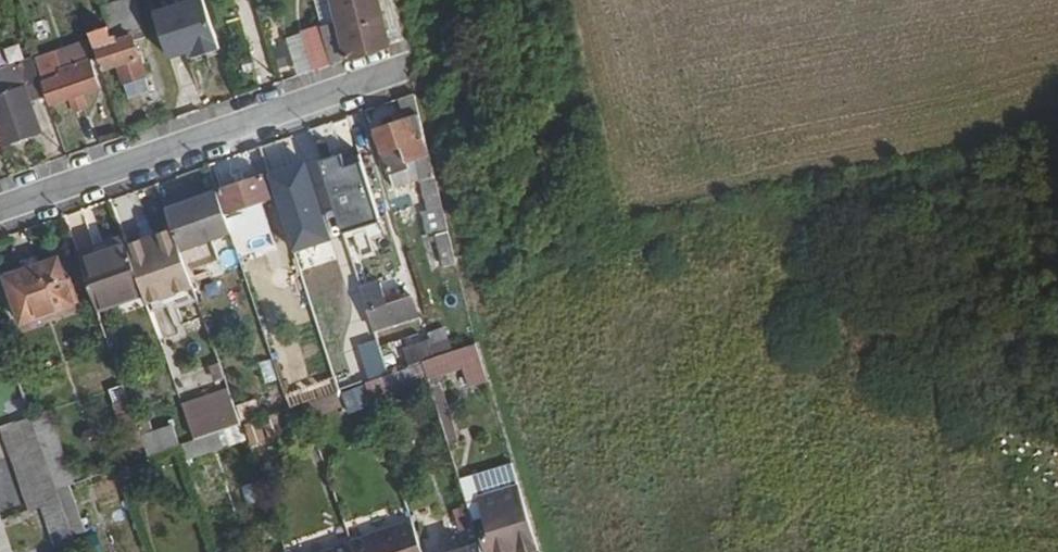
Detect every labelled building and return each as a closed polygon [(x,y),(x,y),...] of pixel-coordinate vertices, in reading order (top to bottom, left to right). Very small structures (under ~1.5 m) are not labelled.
[(109,24),(114,39),(134,32),(137,38),(150,33),(138,0),(125,0),(104,7),(106,15),(109,24)] [(204,0),(186,0),(153,11),(168,57),(195,48),(196,53),(219,45),(204,0)] [(321,25),(300,30),(310,68),(389,41),(378,0),(314,0),(321,25)] [(89,30),(101,66),(120,60),(126,78),(148,71),(137,38),(134,32),(114,39),(109,24),(102,26),(89,30)] [(37,64),(51,102),(68,97),(72,107),(82,103),(78,93),(99,86),(89,58),(61,67),(55,50),(48,52),(51,60),(37,64)] [(2,140),(41,127),(32,100),(45,95),(36,69),(12,77),(15,87),(0,92),(0,134),(2,140)] [(126,78),(131,93),(153,86),(148,71),(126,78)] [(375,126),(389,172),(410,165),(408,158),(419,155),(421,162),(435,222),(427,223),(430,234),(433,233),(434,233),(435,234),(439,250),(451,247),(411,91),(396,96),(403,118),(375,126)] [(245,150),(251,169),(262,165),(256,146),(245,150)] [(340,152),(318,159),(341,232),(379,219),(360,159),(344,164),(340,152)] [(408,158),(410,165),(421,162),(419,155),(408,158)] [(302,162),(265,174),(290,250),(327,238),(302,162)] [(217,187),(225,210),(221,211),(227,229),(228,231),(240,227),(239,222),(272,211),(259,174),(217,187)] [(161,204),(167,221),(170,229),(172,234),(176,246),(227,229),(221,211),(213,187),(161,204)] [(170,229),(124,245),(139,289),(143,300),(143,302),(190,286),(176,246),(172,234),(170,229)] [(76,259),(92,306),(139,289),(124,245),(121,235),(102,242),(105,250),(76,259)] [(102,242),(74,251),(76,259),(105,250),(102,242)] [(5,276),(20,322),(72,303),(57,258),(5,276)] [(139,289),(92,306),(96,316),(143,300),(139,289)] [(312,298),(326,344),(352,336),(345,313),(359,309),(354,293),(340,297),(338,291),(312,298)] [(368,306),(373,325),(397,317),(403,334),(420,329),(409,294),(368,306)] [(375,340),(358,345),(369,379),(386,374),(375,340)] [(415,350),(418,362),(432,357),(428,345),(415,350)] [(418,362),(423,375),(452,365),(448,351),(432,357),(418,362)] [(332,378),(283,395),(287,408),(299,404),(336,391),(332,378)] [(181,408),(192,442),(212,434),(238,425),(226,393),(181,408)] [(109,400),(131,463),(145,458),(137,434),(123,395),(109,400)] [(274,415),(242,422),(246,443),(279,435),(274,415)] [(1,425),(23,487),(35,483),(39,495),(53,490),(48,475),(27,416),(1,425)] [(137,434),(145,458),(176,447),(178,446),(170,423),(137,434)] [(176,447),(182,463),(218,450),(212,434),(192,442),(178,446),(176,447)] [(48,475),(53,490),(67,485),(62,471),(48,475)] [(490,535),(483,537),(488,551),(506,551),(517,549),(518,551),(529,551),(538,550),(519,487),(480,499),(490,535)] [(39,495),(60,551),(75,551),(53,490),(39,495)] [(453,514),(463,544),(476,540),(466,510),(453,514)] [(352,551),(420,551),(410,522),(348,543),(349,545),(352,551)]
